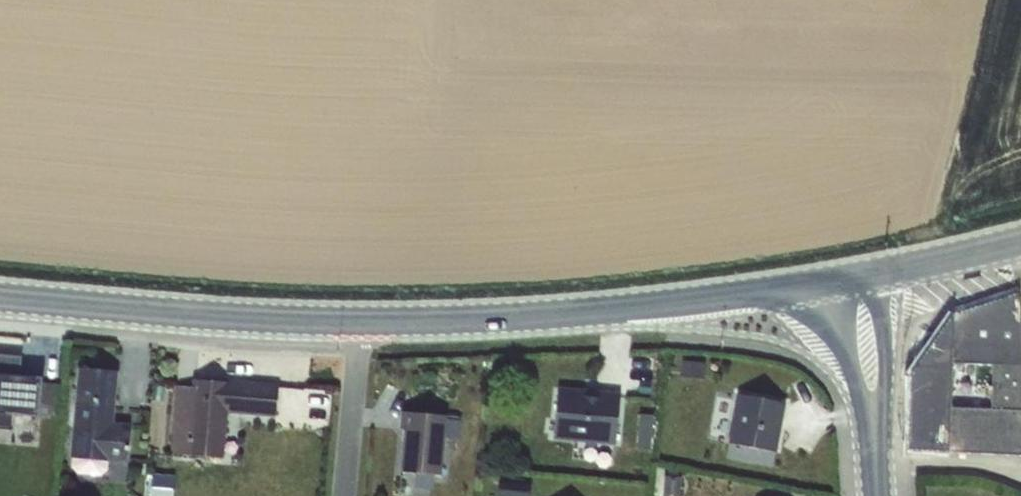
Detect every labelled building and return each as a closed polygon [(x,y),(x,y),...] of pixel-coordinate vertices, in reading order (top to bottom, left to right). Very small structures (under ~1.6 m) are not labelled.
[(950,395),(990,397),(990,408),(1020,409),(1020,345),(1018,293),(953,313),(950,395)] [(950,395),(953,313),(908,376),(906,450),(948,452),(950,407),(950,395)] [(49,414),(52,375),(21,372),(23,354),(0,351),(0,421),(11,422),(12,410),(49,414)] [(78,367),(70,458),(127,464),(130,424),(114,422),(118,372),(78,367)] [(175,385),(169,453),(223,459),(227,413),(276,417),(279,384),(228,379),(228,382),(192,379),(191,387),(175,385)] [(557,392),(553,434),(616,439),(619,393),(600,392),(600,396),(557,392)] [(738,394),(729,444),(775,453),(784,403),(738,394)] [(948,452),(1020,455),(1020,409),(990,408),(950,407),(948,452)] [(401,412),(400,430),(404,430),(401,472),(440,476),(446,416),(401,412)] [(643,416),(642,430),(650,431),(652,416),(643,416)] [(108,462),(70,458),(70,467),(77,473),(100,475),(107,469),(108,462)] [(152,492),(154,495),(166,495),(164,489),(167,466),(156,468),(152,492)] [(498,495),(528,495),(529,485),(499,482),(498,495)]
